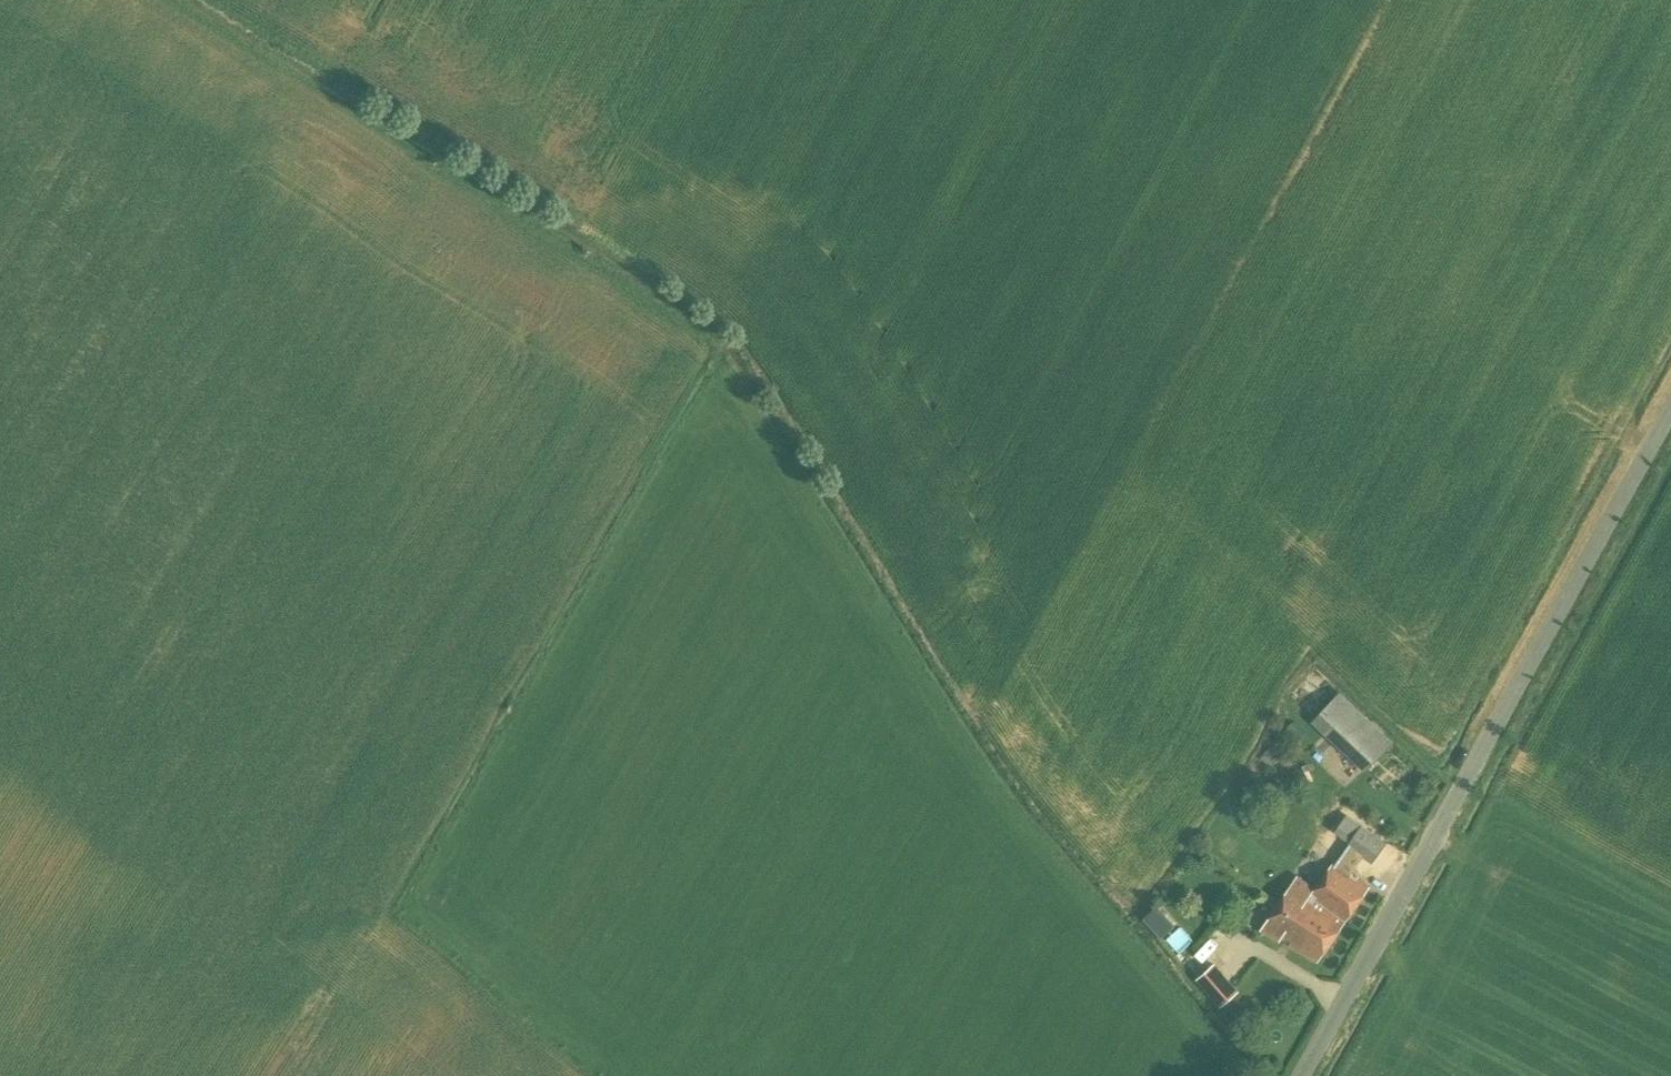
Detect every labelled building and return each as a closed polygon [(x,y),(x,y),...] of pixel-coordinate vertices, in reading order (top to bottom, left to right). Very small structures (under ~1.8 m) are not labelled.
[(1365,771),(1393,742),(1341,690),(1312,719),(1365,771)] [(1296,742),(1306,732),(1294,720),(1284,730),(1296,742)] [(1353,809),(1339,826),(1377,859),(1391,842),(1353,809)] [(1313,900),(1345,923),(1369,888),(1352,876),(1365,857),(1351,848),(1338,866),(1333,863),(1314,890),(1296,877),(1276,906),(1294,918),(1297,914),(1301,917),(1313,900)] [(1317,961),(1345,923),(1313,900),(1301,917),(1297,914),(1294,918),(1276,906),(1260,929),(1317,961)] [(1159,903),(1147,914),(1166,934),(1178,923),(1159,903)] [(1181,923),(1168,935),(1182,949),(1195,937),(1181,923)] [(1238,990),(1215,963),(1195,979),(1219,1007),(1238,990)]
